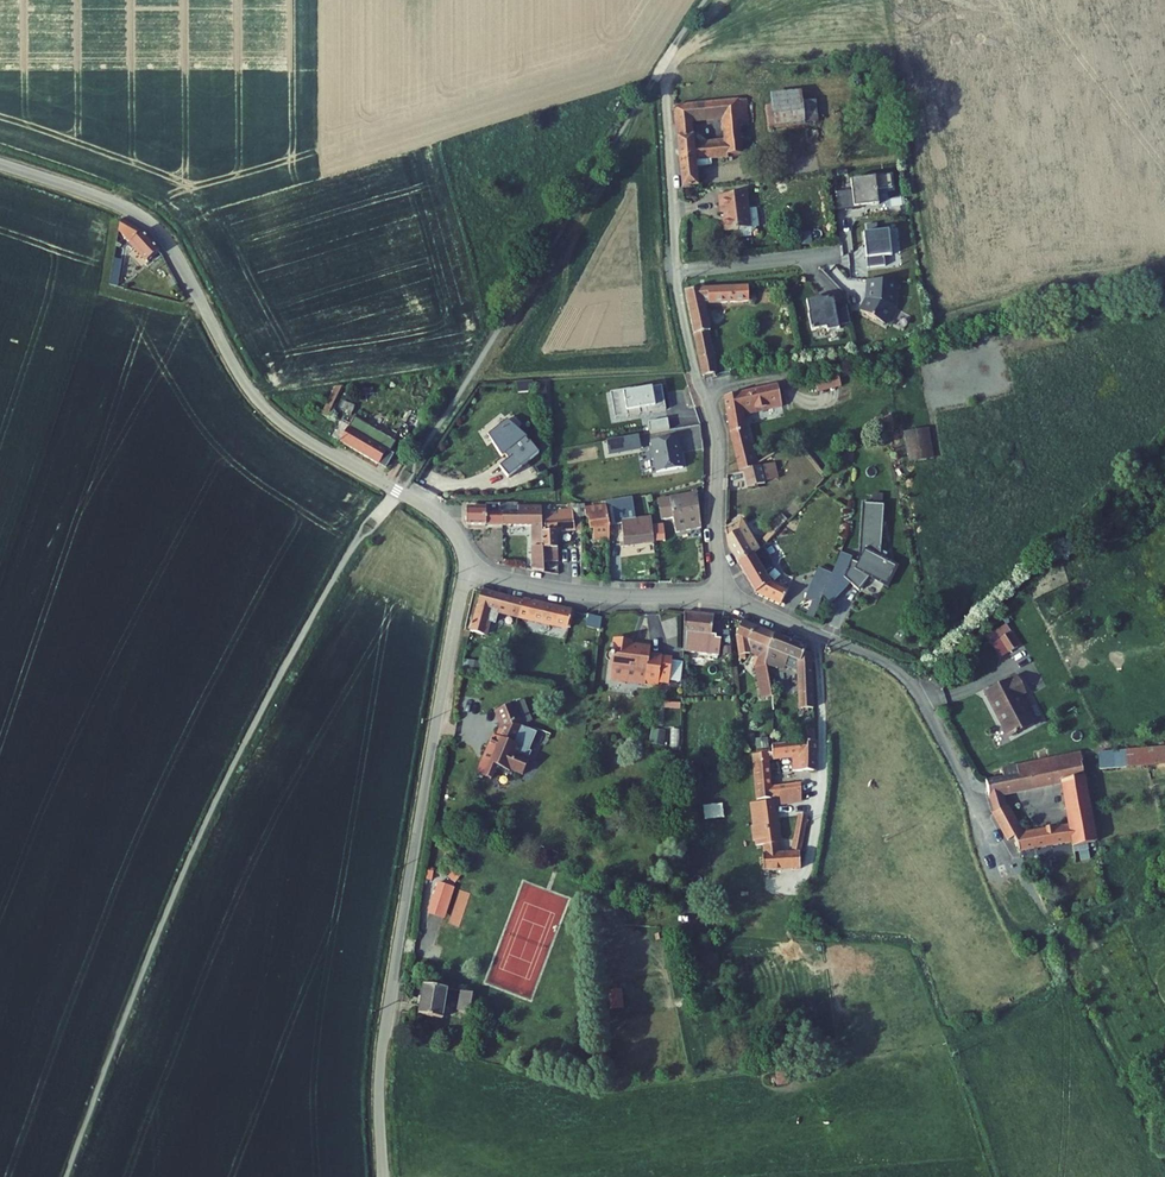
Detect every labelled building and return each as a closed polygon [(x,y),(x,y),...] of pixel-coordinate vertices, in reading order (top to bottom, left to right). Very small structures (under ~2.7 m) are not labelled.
[(749,99),(740,100),(743,128),(752,127),(749,99)] [(731,154),(745,154),(743,136),(743,128),(740,100),(676,106),(684,189),(700,187),(698,169),(709,168),(708,160),(731,158),(731,154)] [(833,100),(784,105),(786,126),(836,120),(833,100)] [(754,135),(743,136),(745,154),(755,151),(754,135)] [(834,191),(836,211),(855,209),(854,207),(878,204),(875,176),(851,179),(852,189),(834,191)] [(761,225),(764,225),(761,205),(752,206),(751,192),(721,195),(723,213),(726,212),(727,219),(725,219),(726,231),(740,229),(741,238),(753,237),(753,234),(761,225)] [(122,219),(120,218),(118,233),(146,262),(160,252),(158,248),(144,233),(140,228),(122,219)] [(864,234),(868,268),(886,266),(884,256),(892,255),(889,231),(864,234)] [(122,261),(115,260),(112,283),(119,285),(122,261)] [(898,281),(869,280),(869,292),(870,292),(870,299),(869,301),(868,301),(864,312),(889,325),(897,307),(898,281)] [(749,285),(685,291),(706,377),(722,373),(711,330),(714,331),(707,303),(751,299),(749,285)] [(850,320),(847,303),(835,305),(833,296),(822,298),(821,293),(806,296),(812,328),(827,325),(827,328),(839,326),(839,323),(850,320)] [(824,380),(807,382),(810,399),(827,396),(824,380)] [(337,384),(323,415),(329,417),(343,385),(337,384)] [(611,392),(615,412),(627,410),(628,418),(642,415),(641,410),(646,408),(647,413),(667,410),(662,386),(637,390),(637,388),(611,392)] [(778,387),(724,397),(727,433),(738,471),(742,470),(752,468),(743,432),(741,413),(765,409),(765,412),(781,409),(778,387)] [(357,406),(345,400),(343,406),(354,411),(357,406)] [(615,412),(616,420),(628,418),(627,410),(615,412)] [(338,432),(336,435),(386,470),(398,452),(393,450),(401,438),(392,433),(384,445),(367,434),(371,426),(356,416),(353,423),(347,419),(345,422),(347,424),(341,433),(338,432)] [(651,433),(670,429),(668,419),(649,422),(651,433)] [(913,429),(902,431),(906,455),(917,453),(913,429)] [(651,448),(654,460),(656,460),(658,473),(685,468),(682,453),(680,453),(679,447),(681,447),(679,437),(652,442),(654,448),(651,448)] [(746,487),(763,484),(759,464),(752,468),(742,470),(746,487)] [(649,515),(649,517),(653,541),(664,539),(661,518),(673,516),(690,514),(699,512),(695,489),(690,490),(690,494),(657,501),(659,512),(649,515)] [(615,500),(606,501),(605,504),(610,525),(621,523),(624,541),(621,542),(621,545),(653,541),(649,517),(629,521),(627,514),(617,516),(615,500)] [(567,509),(546,511),(547,527),(543,527),(543,530),(543,547),(557,546),(556,530),(580,528),(580,501),(567,502),(567,509)] [(502,502),(486,502),(487,507),(469,507),(468,522),(502,523),(502,510),(502,502)] [(520,510),(502,510),(502,523),(533,523),(533,547),(534,547),(534,569),(543,571),(543,547),(543,530),(543,527),(543,504),(538,502),(534,502),(534,504),(520,504),(520,510)] [(879,503),(857,502),(854,563),(836,556),(827,579),(846,586),(848,584),(856,590),(865,577),(882,586),(892,565),(880,559),(883,553),(877,549),(877,537),(881,522),(878,522),(879,503)] [(605,504),(585,506),(586,517),(590,517),(591,528),(594,528),(595,538),(609,539),(610,525),(605,504)] [(690,514),(673,516),(675,526),(691,524),(690,514)] [(738,521),(725,528),(728,549),(735,562),(760,549),(759,546),(754,548),(738,521)] [(764,556),(760,549),(735,562),(752,592),(779,604),(785,589),(771,582),(776,579),(767,565),(759,569),(754,561),(764,556)] [(523,600),(482,590),(471,631),(481,632),(483,634),(487,619),(495,620),(498,608),(519,613),(523,600)] [(534,600),(524,598),(523,600),(519,613),(529,616),(530,614),(534,600)] [(530,614),(567,622),(570,609),(534,600),(530,614)] [(712,614),(682,611),(682,657),(691,657),(692,650),(716,653),(718,634),(710,633),(712,614)] [(599,614),(587,613),(586,627),(598,628),(599,614)] [(768,668),(767,660),(774,634),(741,620),(736,635),(740,664),(752,664),(768,668)] [(1000,661),(1021,648),(1007,626),(986,638),(1000,661)] [(805,647),(774,634),(767,660),(779,661),(781,662),(783,663),(785,661),(800,667),(801,708),(812,707),(811,664),(803,655),(805,647)] [(660,657),(660,655),(648,654),(648,647),(629,646),(629,642),(612,640),(609,670),(645,673),(645,682),(658,683),(658,676),(667,677),(669,658),(660,657)] [(810,654),(803,655),(811,664),(810,654)] [(1015,678),(984,693),(1007,740),(1035,726),(1020,699),(1024,696),(1015,678)] [(527,723),(517,700),(499,708),(505,723),(500,735),(497,733),(486,758),(499,764),(498,768),(507,771),(512,769),(513,767),(523,771),(533,749),(531,748),(539,728),(527,723)] [(793,742),(797,741),(812,740),(812,720),(793,721),(793,742)] [(664,745),(664,732),(651,732),(652,745),(664,745)] [(793,742),(770,744),(769,751),(770,756),(791,754),(790,771),(813,771),(812,740),(797,741),(793,742)] [(1136,747),(1140,764),(1164,759),(1164,745),(1136,747)] [(1136,747),(1098,751),(1102,767),(1140,764),(1136,747)] [(776,797),(802,794),(800,783),(773,787),(769,788),(766,751),(744,754),(745,761),(751,761),(756,800),(776,797)] [(1086,793),(1081,757),(1080,751),(1001,770),(1002,772),(1002,780),(985,782),(988,798),(1002,795),(1062,785),(1069,828),(1020,837),(1005,810),(993,814),(1007,841),(1014,839),(1018,849),(1062,842),(1063,847),(1096,841),(1089,805),(1086,793)] [(810,802),(811,792),(802,794),(776,797),(776,806),(800,803),(801,801),(810,802)] [(1002,795),(988,798),(993,814),(1005,810),(1002,795)] [(757,801),(750,802),(752,825),(754,825),(757,846),(762,846),(762,853),(760,854),(763,871),(780,870),(798,868),(797,852),(805,815),(796,813),(790,852),(778,853),(770,800),(757,801)] [(810,802),(801,801),(800,803),(796,813),(805,815),(810,802)] [(780,870),(763,871),(764,892),(782,891),(780,870)] [(446,919),(456,888),(439,882),(428,913),(446,919)] [(448,989),(422,985),(418,1017),(444,1021),(448,989)] [(473,993),(461,991),(458,1012),(469,1014),(473,993)] [(609,992),(610,1012),(623,1012),(623,992),(609,992)] [(794,1086),(794,1075),(776,1076),(776,1087),(794,1086)]
